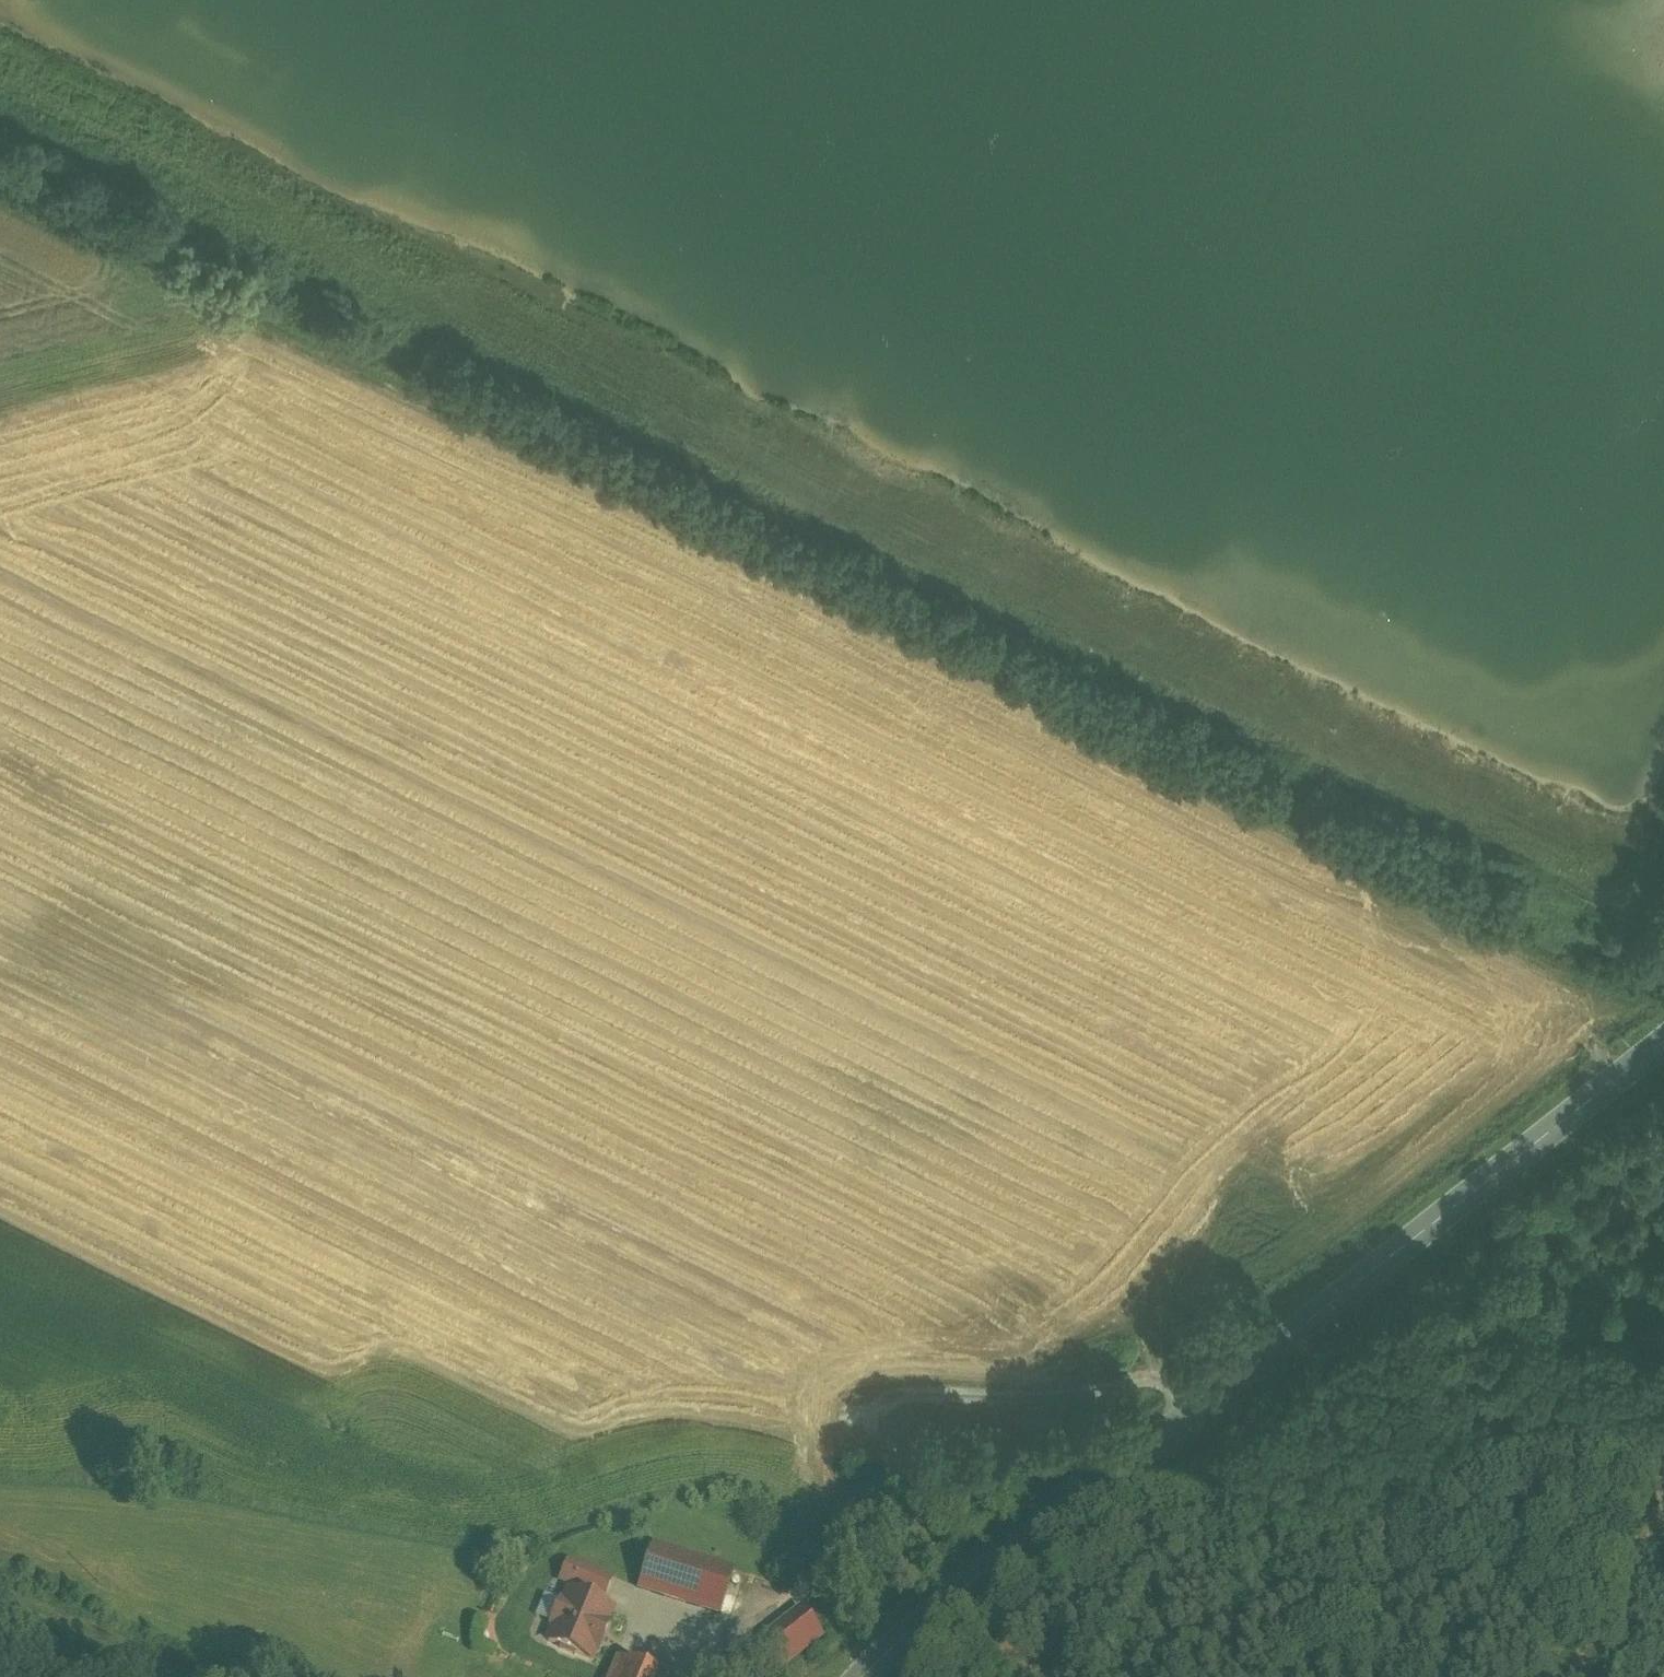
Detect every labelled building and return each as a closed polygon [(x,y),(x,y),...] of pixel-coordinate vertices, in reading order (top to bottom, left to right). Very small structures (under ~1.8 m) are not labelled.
[(735,1572),(652,1546),(639,1588),(721,1615),(735,1572)] [(611,1582),(569,1564),(561,1582),(601,1598),(604,1599),(611,1582)] [(601,1598),(574,1587),(571,1593),(570,1593),(565,1605),(561,1604),(552,1625),(556,1627),(549,1643),(561,1648),(560,1650),(575,1657),(576,1655),(591,1661),(595,1651),(598,1652),(609,1626),(606,1624),(612,1610),(599,1605),(601,1598)] [(752,1662),(764,1676),(769,1676),(823,1635),(809,1617),(752,1662)] [(619,1661),(613,1676),(658,1676),(619,1661)] [(752,1662),(745,1667),(753,1676),(764,1676),(752,1662)]
